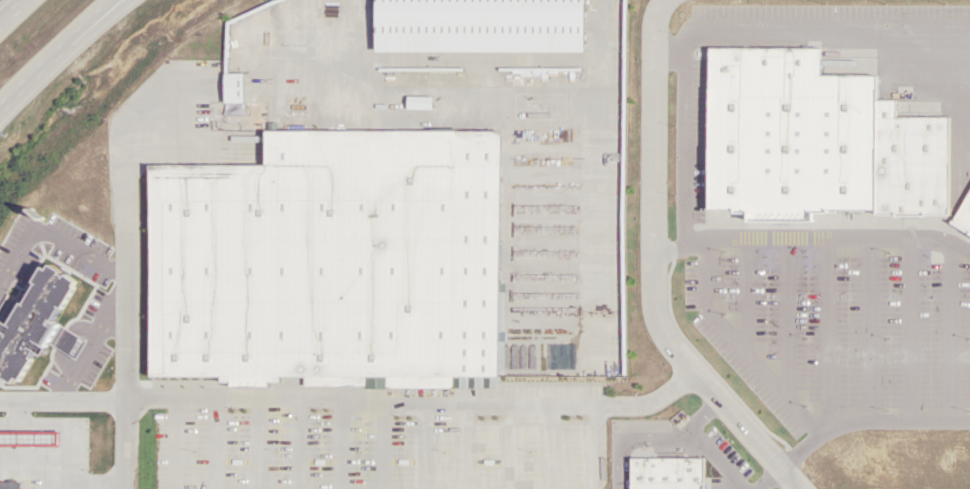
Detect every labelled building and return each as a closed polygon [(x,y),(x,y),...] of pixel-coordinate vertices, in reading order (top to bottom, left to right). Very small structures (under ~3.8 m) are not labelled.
[(160,377),(230,377),(231,384),(297,383),(297,377),(316,377),(316,385),(379,385),(379,378),(389,378),(390,387),(472,386),(472,377),(516,376),(513,131),(269,134),(269,165),(157,166),(160,377)] [(969,165),(969,146),(957,146),(957,165),(969,165)] [(756,268),(763,246),(743,240),(736,262),(756,268)] [(752,433),(752,420),(670,420),(670,473),(735,473),(735,485),(770,485),(770,488),(823,488),(823,486),(865,486),(865,433),(752,433)]
